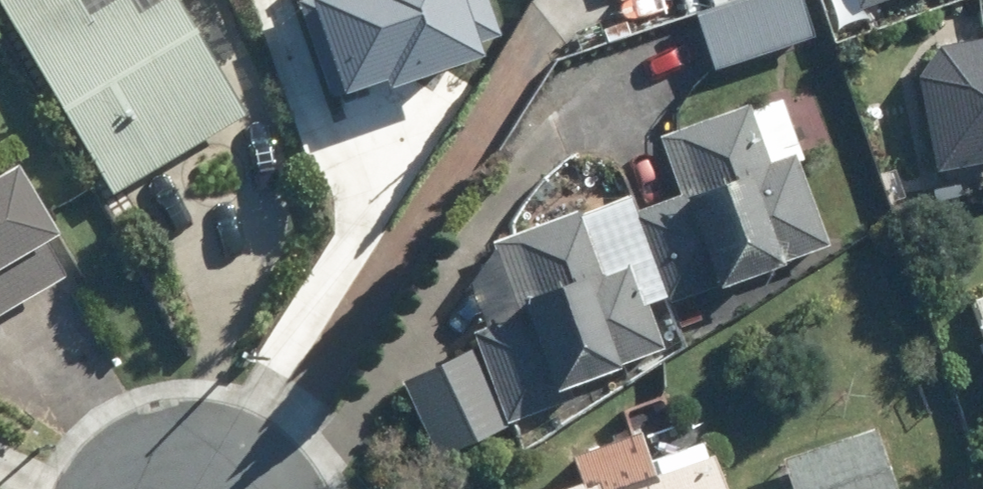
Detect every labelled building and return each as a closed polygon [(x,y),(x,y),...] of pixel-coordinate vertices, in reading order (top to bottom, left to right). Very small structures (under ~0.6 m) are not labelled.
[(106,193),(242,111),(175,0),(156,0),(135,13),(127,0),(104,0),(84,12),(76,0),(0,0),(0,18),(106,193)] [(290,23),(351,1),(351,0),(282,0),(290,23)] [(401,3),(434,24),(423,40),(470,71),(512,7),(502,0),(403,0),(401,3)] [(930,46),(909,77),(926,170),(982,159),(982,36),(930,46)] [(663,304),(825,244),(794,154),(766,163),(746,105),(658,138),(678,196),(630,213),(663,304)] [(55,278),(0,189),(0,311),(55,278)] [(572,209),(484,241),(511,317),(471,331),(504,422),(553,405),(548,389),(659,350),(628,264),(596,275),(572,209)] [(500,425),(468,351),(402,379),(434,454),(500,425)] [(782,458),(793,488),(893,488),(874,429),(782,458)] [(708,454),(607,488),(720,488),(708,454)] [(587,475),(550,488),(593,488),(587,475)]
